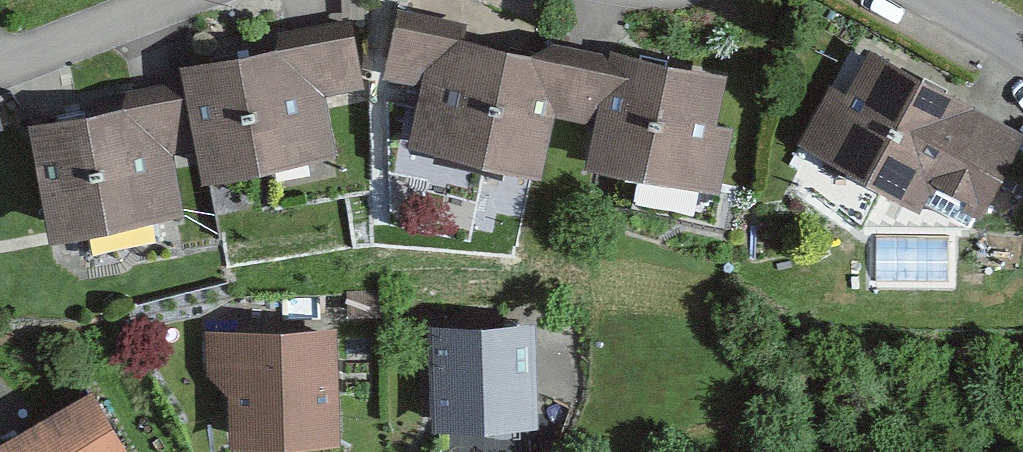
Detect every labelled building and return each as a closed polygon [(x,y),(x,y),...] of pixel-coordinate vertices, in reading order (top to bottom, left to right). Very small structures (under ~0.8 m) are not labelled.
[(712,75),(402,5),(387,70),(426,79),(412,143),(524,169),(538,110),(586,120),(575,165),(715,197),(730,131),(701,124),(712,75)] [(159,92),(10,117),(31,241),(172,217),(162,157),(183,153),(187,181),(324,158),(314,97),(364,89),(353,20),(153,54),(159,92)] [(1013,134),(858,47),(794,159),(895,216),(914,181),(969,211),(1013,134)] [(320,328),(200,329),(201,380),(221,403),(222,449),(321,448),(320,328)] [(417,333),(419,429),(432,429),(432,451),(513,451),(513,425),(524,400),(523,331),(417,333)] [(0,444),(0,451),(125,451),(96,395),(0,444)]
